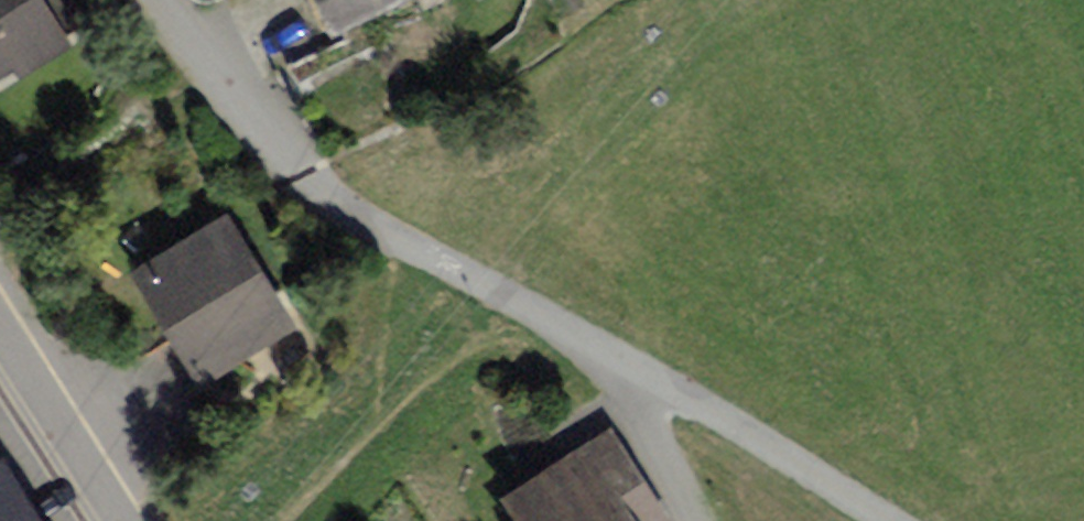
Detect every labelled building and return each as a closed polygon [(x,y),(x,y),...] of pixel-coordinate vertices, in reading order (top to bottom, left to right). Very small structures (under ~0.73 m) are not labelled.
[(79,59),(39,0),(0,0),(0,113),(79,59)] [(334,53),(445,0),(306,0),(334,53)] [(241,230),(142,297),(204,388),(303,320),(241,230)] [(631,504),(657,487),(616,432),(513,503),(526,520),(643,520),(631,504)] [(23,460),(3,472),(0,467),(0,520),(60,520),(23,460)]
